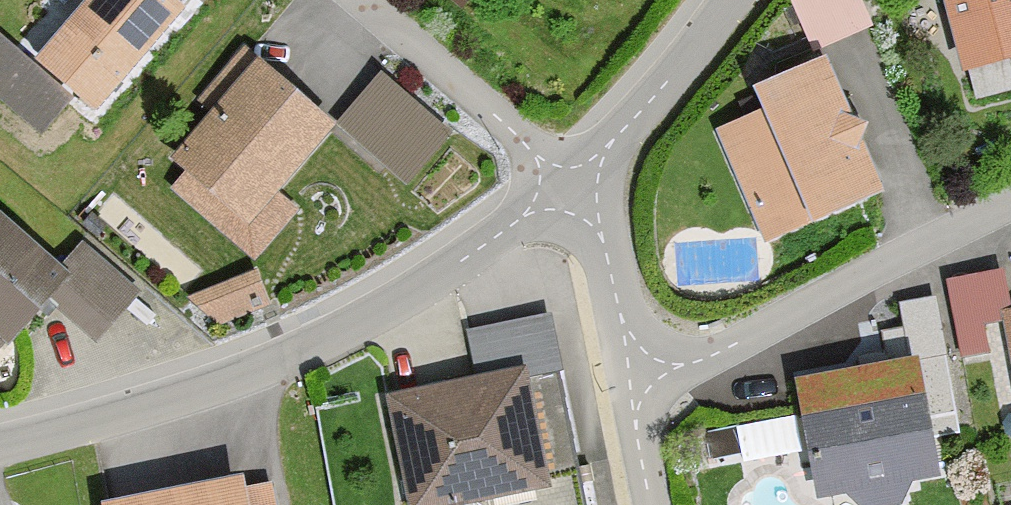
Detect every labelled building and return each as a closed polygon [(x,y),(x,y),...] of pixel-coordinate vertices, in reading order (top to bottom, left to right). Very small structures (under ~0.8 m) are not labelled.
[(14,57),(78,113),(171,9),(161,0),(65,0),(14,57)] [(811,49),(872,26),(862,0),(792,0),(811,49)] [(952,71),(1010,56),(1010,0),(934,0),(952,71)] [(763,109),(716,130),(766,244),(888,192),(828,52),(752,85),(763,109)] [(241,55),(159,156),(177,171),(162,189),(250,261),(287,216),(263,196),(323,122),(241,55)] [(376,75),(333,123),(401,183),(443,135),(376,75)] [(37,293),(91,342),(140,289),(79,232),(50,263),(0,217),(0,333),(37,293)] [(207,315),(269,293),(258,262),(196,284),(207,315)] [(936,272),(952,361),(979,357),(972,318),(998,313),(1010,388),(1010,301),(1004,302),(997,262),(936,272)] [(785,405),(801,496),(836,490),(846,504),(892,504),(903,479),(937,475),(936,444),(958,438),(941,347),(815,368),(819,400),(785,405)] [(476,489),(533,478),(513,369),(378,394),(399,504),(479,504),(476,489)] [(85,502),(85,504),(270,504),(265,482),(228,490),(225,474),(85,502)]
